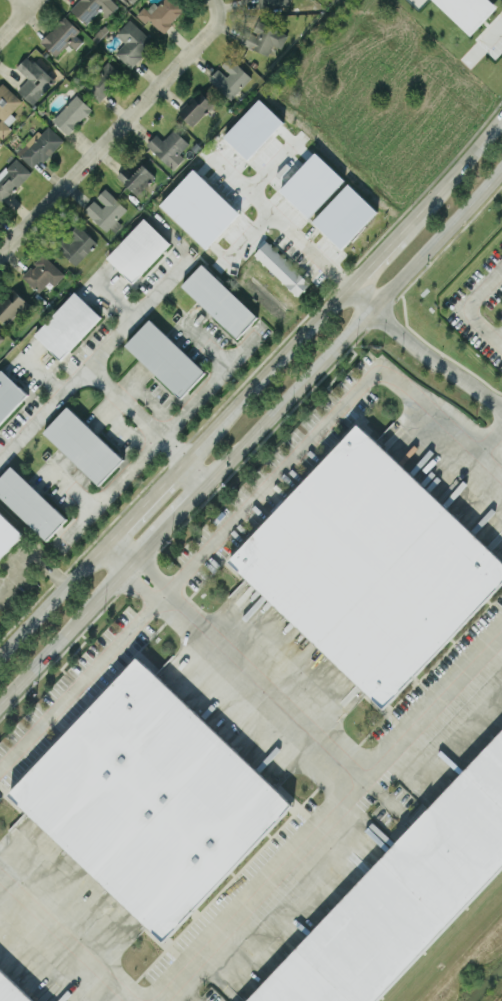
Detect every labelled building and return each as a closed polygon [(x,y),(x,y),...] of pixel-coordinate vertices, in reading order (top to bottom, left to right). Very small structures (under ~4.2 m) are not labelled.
[(101,9),(107,16),(117,6),(112,0),(78,0),(70,8),(85,23),(101,9)] [(162,32),(185,8),(176,0),(164,0),(158,6),(151,0),(137,15),(145,22),(148,19),(162,32)] [(490,0),(433,0),(470,35),(497,6),(490,0)] [(69,42),(75,49),(83,41),(76,34),(80,31),(65,15),(40,40),(55,56),(69,42)] [(125,42),(115,53),(131,67),(154,41),(129,18),(116,33),(125,42)] [(288,34),(258,20),(253,31),(247,28),(240,42),(268,55),(273,45),(282,48),(288,34)] [(17,89),(32,103),(54,80),(27,55),(16,67),(28,78),(17,89)] [(220,66),(219,66),(208,78),(231,99),(252,76),(230,56),(220,66)] [(123,75),(107,60),(84,85),(99,100),(123,75)] [(0,120),(0,136),(1,136),(18,118),(11,112),(22,100),(2,82),(0,85),(0,117),(1,118),(0,120)] [(213,103),(199,89),(178,111),(193,125),(213,103)] [(68,134),(92,108),(76,94),(52,120),(68,134)] [(63,139),(48,125),(29,146),(22,140),(13,149),(34,169),(63,139)] [(156,133),(145,146),(173,169),(184,156),(180,153),(189,142),(173,128),(163,140),(156,133)] [(15,156),(0,173),(0,198),(3,201),(31,171),(15,156)] [(137,195),(156,175),(141,161),(132,171),(126,165),(116,175),(137,195)] [(111,234),(122,224),(117,219),(127,209),(106,187),(95,197),(96,198),(86,207),(111,234)] [(170,242),(144,217),(107,257),(133,281),(170,242)] [(97,241),(78,224),(69,235),(71,237),(60,250),(77,265),(97,241)] [(298,295),(310,282),(266,240),(254,254),(298,295)] [(40,292),(49,281),(54,285),(65,273),(42,253),(22,276),(40,292)] [(258,316),(202,263),(181,285),(237,337),(258,316)] [(26,315),(33,307),(12,288),(0,301),(0,317),(7,323),(20,309),(26,315)] [(61,359),(101,315),(75,291),(34,334),(61,359)] [(125,345),(181,397),(206,371),(149,318),(125,345)] [(1,368),(0,369),(0,423),(28,393),(1,368)] [(124,458),(67,405),(43,432),(99,484),(124,458)] [(386,707),(501,582),(501,558),(357,424),(229,562),(386,707)] [(46,539),(67,518),(11,465),(0,477),(0,496),(46,539)] [(0,510),(0,558),(24,532),(0,510)] [(294,803),(138,657),(9,794),(165,941),(294,803)] [(501,867),(501,729),(249,1000),(378,1000),(501,867)] [(0,968),(0,1000),(36,1000),(0,968)]
